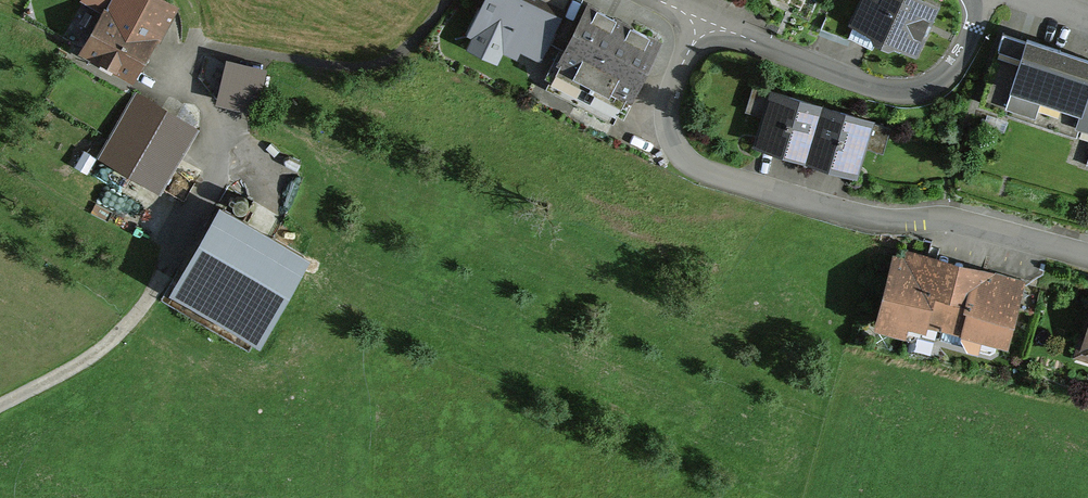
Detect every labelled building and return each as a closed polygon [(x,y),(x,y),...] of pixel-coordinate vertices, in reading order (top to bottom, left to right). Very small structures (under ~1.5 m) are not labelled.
[(157,0),(87,0),(114,14),(92,56),(147,84),(184,14),(157,0)] [(549,0),(496,0),(478,38),(549,71),(576,13),(549,0)] [(944,0),(872,0),(860,29),(925,56),(948,2),(944,0)] [(675,40),(597,4),(570,62),(648,98),(675,40)] [(1020,32),(995,105),(1087,137),(1087,56),(1020,32)] [(267,65),(226,55),(215,96),(256,107),(267,65)] [(198,127),(135,90),(98,153),(161,189),(198,127)] [(806,156),(822,104),(776,90),(760,141),(806,156)] [(853,170),(869,118),(822,104),(806,156),(853,170)] [(307,246),(219,196),(171,281),(259,331),(307,246)] [(1036,286),(920,254),(901,324),(1017,355),(1036,286)]
